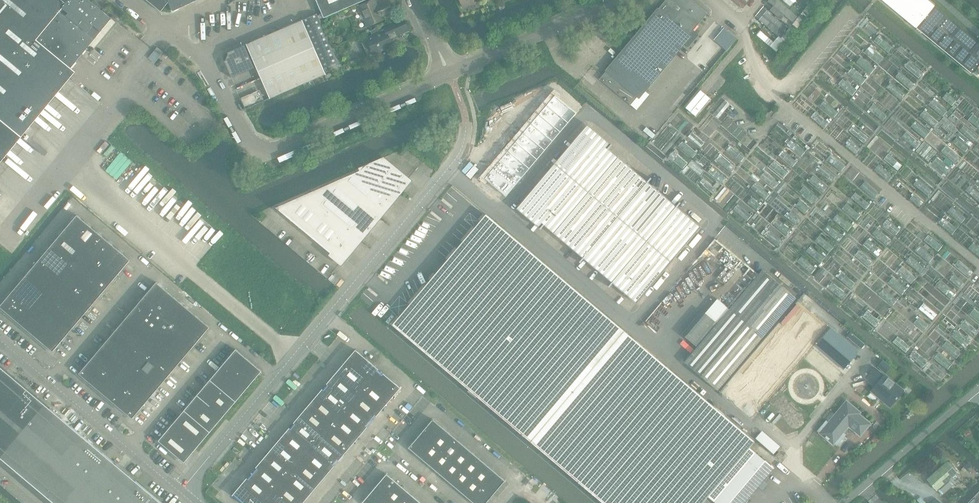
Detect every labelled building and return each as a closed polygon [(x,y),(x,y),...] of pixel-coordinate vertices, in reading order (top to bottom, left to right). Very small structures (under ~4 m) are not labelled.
[(75,72),(71,68),(114,16),(95,0),(0,0),(0,163),(75,72)] [(169,2),(168,0),(147,0),(161,12),(169,2)] [(169,2),(173,11),(197,0),(168,0),(169,2)] [(324,18),(365,0),(316,0),(324,18)] [(393,12),(388,1),(377,6),(374,0),(373,0),(359,6),(368,26),(383,20),(382,17),(393,12)] [(792,24),(799,16),(780,0),(771,0),(768,4),(792,24)] [(801,13),(808,5),(803,0),(786,0),(801,13)] [(917,28),(970,73),(978,63),(978,42),(928,0),(883,0),(917,28)] [(807,17),(813,9),(808,5),(802,13),(807,17)] [(758,16),(782,36),(789,28),(765,8),(758,16)] [(316,14),(303,20),(323,68),(338,62),(319,20),(319,19),(316,14)] [(804,20),(799,16),(792,24),(797,28),(804,20)] [(373,36),(368,39),(374,53),(392,45),(390,40),(396,37),(410,31),(403,17),(370,31),(373,36)] [(226,60),(224,61),(232,78),(256,67),(270,98),(297,86),(326,74),(323,68),(307,30),(302,20),(246,44),(247,45),(245,45),(228,52),(228,54),(226,60)] [(789,28),(782,36),(787,40),(794,32),(789,28)] [(726,51),(736,39),(723,29),(714,40),(726,51)] [(878,36),(874,41),(888,52),(892,48),(878,36)] [(156,49),(149,58),(155,63),(163,52),(157,47),(156,49)] [(865,52),(879,63),(883,58),(869,47),(865,52)] [(860,58),(856,62),(870,74),(874,70),(860,58)] [(909,61),(905,66),(919,78),(923,73),(909,61)] [(851,68),(847,73),(861,85),(865,80),(851,68)] [(900,72),(896,77),(910,89),(914,84),(900,72)] [(842,79),(838,84),(852,96),(856,91),(842,79)] [(891,83),(887,88),(900,99),(905,95),(891,83)] [(697,117),(712,99),(700,89),(685,107),(697,117)] [(260,90),(241,98),(245,108),(245,109),(264,100),(260,90)] [(947,93),(942,98),(952,106),(956,101),(947,93)] [(576,113),(555,95),(547,104),(569,122),(576,113)] [(725,100),(713,114),(718,118),(730,104),(725,100)] [(933,100),(929,105),(943,116),(947,112),(933,100)] [(824,101),(820,106),(834,118),(838,113),(824,101)] [(539,113),(561,132),(569,122),(547,104),(539,113)] [(873,105),(869,109),(883,121),(887,116),(873,105)] [(924,111),(920,115),(934,127),(938,122),(924,111)] [(815,112),(811,117),(825,128),(829,123),(815,112)] [(531,123),(553,141),(561,132),(539,113),(531,123)] [(968,120),(978,129),(978,120),(973,114),(968,120)] [(915,121),(911,126),(925,138),(929,133),(915,121)] [(523,132),(545,150),(553,141),(531,123),(523,132)] [(964,125),(960,130),(973,142),(978,137),(964,125)] [(855,127),(850,132),(864,143),(868,138),(855,127)] [(539,228),(540,229),(544,225),(583,257),(579,262),(580,262),(583,259),(611,282),(608,286),(609,287),(612,283),(637,301),(701,227),(677,207),(680,203),(679,202),(676,206),(648,182),(651,178),(650,177),(647,181),(608,149),(612,145),(611,144),(607,148),(588,131),(571,151),(567,148),(567,149),(571,152),(540,187),(537,184),(536,185),(540,189),(523,208),(543,224),(539,228)] [(515,141),(537,159),(545,150),(523,132),(515,141)] [(692,132),(688,137),(701,147),(704,143),(692,132)] [(906,132),(902,137),(916,149),(920,144),(906,132)] [(956,138),(953,142),(965,152),(968,148),(956,138)] [(791,140),(787,145),(801,156),(805,152),(791,140)] [(508,150),(529,169),(537,159),(515,141),(508,150)] [(682,141),(678,146),(692,158),(696,153),(682,141)] [(850,141),(846,146),(856,154),(860,149),(850,141)] [(731,145),(726,150),(740,162),(744,157),(731,145)] [(946,147),(942,152),(956,163),(960,158),(946,147)] [(500,160),(521,178),(529,169),(508,150),(500,160)] [(782,150),(778,155),(792,167),(796,162),(782,150)] [(673,151),(669,156),(683,168),(687,163),(673,151)] [(888,154),(884,159),(898,170),(902,165),(888,154)] [(831,155),(827,159),(841,171),(845,166),(831,155)] [(721,156),(717,161),(731,172),(735,167),(721,156)] [(936,157),(932,162),(947,174),(951,169),(936,157)] [(275,207),(297,226),(338,260),(341,263),(344,259),(406,184),(409,181),(406,178),(405,178),(383,160),(275,207)] [(492,169),(514,187),(521,178),(500,160),(492,169)] [(773,161),(769,166),(784,178),(788,173),(773,161)] [(822,165),(818,170),(832,182),(836,177),(822,165)] [(878,165),(874,170),(888,181),(893,176),(878,165)] [(712,167),(708,171),(722,183),(726,178),(712,167)] [(484,178),(506,197),(514,187),(492,169),(484,178)] [(764,172),(760,176),(774,188),(779,183),(764,172)] [(813,176),(809,181),(823,193),(827,188),(813,176)] [(702,179),(700,182),(714,194),(717,190),(702,179)] [(918,179),(914,184),(928,196),(932,191),(918,179)] [(755,182),(751,187),(765,199),(769,194),(755,182)] [(864,182),(860,187),(874,199),(878,194),(864,182)] [(966,190),(978,202),(978,193),(970,185),(966,190)] [(804,186),(800,191),(814,203),(818,198),(804,186)] [(855,193),(851,198),(865,210),(869,205),(855,193)] [(914,194),(910,199),(919,207),(923,202),(914,194)] [(751,197),(747,202),(757,210),(761,205),(751,197)] [(800,201),(796,206),(805,214),(809,209),(800,201)] [(846,203),(842,209),(856,220),(860,215),(846,203)] [(737,204),(733,209),(748,221),(752,216),(737,204)] [(377,310),(604,502),(663,502),(731,422),(475,206),(469,213),(466,211),(463,209),(377,310)] [(952,207),(948,212),(961,223),(965,218),(952,207)] [(791,212),(787,217),(796,225),(800,220),(791,212)] [(837,214),(833,219),(847,231),(851,226),(837,214)] [(0,306),(0,307),(53,352),(130,260),(77,215),(0,306)] [(943,217),(939,222),(952,234),(956,229),(943,217)] [(777,219),(773,224),(787,236),(791,231),(777,219)] [(887,219),(883,224),(896,235),(900,230),(887,219)] [(828,225),(824,230),(838,242),(842,237),(828,225)] [(877,229),(873,234),(887,245),(891,240),(877,229)] [(768,230),(764,235),(778,246),(782,241),(768,230)] [(819,235),(815,241),(829,252),(833,247),(819,235)] [(928,235),(924,240),(938,251),(942,246),(928,235)] [(867,239),(863,244),(878,256),(882,251),(867,239)] [(969,248),(978,257),(978,248),(973,243),(969,248)] [(810,246),(806,251),(820,263),(824,258),(810,246)] [(919,246),(915,251),(929,263),(933,258),(919,246)] [(859,250),(855,255),(869,267),(873,262),(859,250)] [(801,257),(797,262),(811,274),(815,268),(801,257)] [(910,257),(906,261),(920,273),(924,268),(910,257)] [(958,260),(954,266),(968,277),(972,272),(958,260)] [(901,267),(897,272),(911,284),(915,279),(901,267)] [(696,348),(684,362),(717,391),(796,298),(763,270),(716,324),(702,312),(682,336),(696,348)] [(841,272),(837,277),(851,288),(855,284),(841,272)] [(954,275),(950,280),(959,288),(963,283),(954,275)] [(892,278),(888,283),(902,295),(906,290),(892,278)] [(156,282),(79,374),(132,419),(210,327),(156,282)] [(941,282),(937,287),(951,298),(955,293),(941,282)] [(832,283),(828,288),(842,299),(846,294),(832,283)] [(883,289),(879,294),(893,305),(897,301),(883,289)] [(923,303),(919,309),(932,320),(937,315),(923,303)] [(970,314),(978,322),(978,313),(974,309),(970,314)] [(867,311),(862,317),(875,327),(880,322),(867,311)] [(918,318),(914,323),(924,331),(928,326),(918,318)] [(965,320),(960,325),(974,337),(978,331),(965,320)] [(775,327),(736,372),(748,382),(786,336),(775,327)] [(831,328),(817,343),(845,367),(859,352),(831,328)] [(956,331),(952,336),(966,348),(970,342),(956,331)] [(897,336),(893,342),(906,353),(910,347),(897,336)] [(946,342),(942,347),(956,358),(960,353),(946,342)] [(235,350),(216,373),(241,394),(261,371),(235,350)] [(297,418),(232,495),(241,502),(303,502),(400,389),(355,350),(297,418)] [(914,350),(909,356),(923,368),(928,362),(914,350)] [(938,353),(934,358),(948,369),(952,364),(938,353)] [(882,359),(876,366),(884,373),(890,366),(882,359)] [(50,407),(0,365),(0,460),(51,502),(162,502),(49,408),(50,407)] [(874,368),(866,378),(875,386),(871,390),(878,396),(880,395),(891,405),(897,398),(897,397),(902,390),(884,375),(884,376),(874,368)] [(216,373),(197,396),(222,417),(241,394),(216,373)] [(197,396),(178,418),(203,440),(222,417),(197,396)] [(821,432),(821,433),(825,437),(828,440),(828,439),(833,443),(835,441),(837,443),(843,435),(841,433),(848,425),(860,434),(869,424),(857,414),(859,413),(846,402),(830,421),(826,418),(817,429),(821,432)] [(184,463),(203,440),(178,418),(158,441),(184,463)] [(461,443),(432,419),(408,448),(473,502),(486,502),(505,480),(461,443)] [(740,420),(736,424),(751,437),(755,432),(740,420)] [(766,426),(755,438),(774,454),(784,441),(766,426)] [(673,502),(702,502),(708,496),(713,500),(753,451),(749,447),(755,441),(737,427),(673,502)] [(713,500),(716,502),(745,502),(774,468),(753,451),(713,500)] [(775,455),(781,460),(784,455),(779,451),(775,455)] [(947,462),(927,479),(937,490),(938,490),(942,495),(954,484),(950,479),(957,473),(947,462)] [(363,502),(421,502),(386,474),(362,502),(363,502)]
